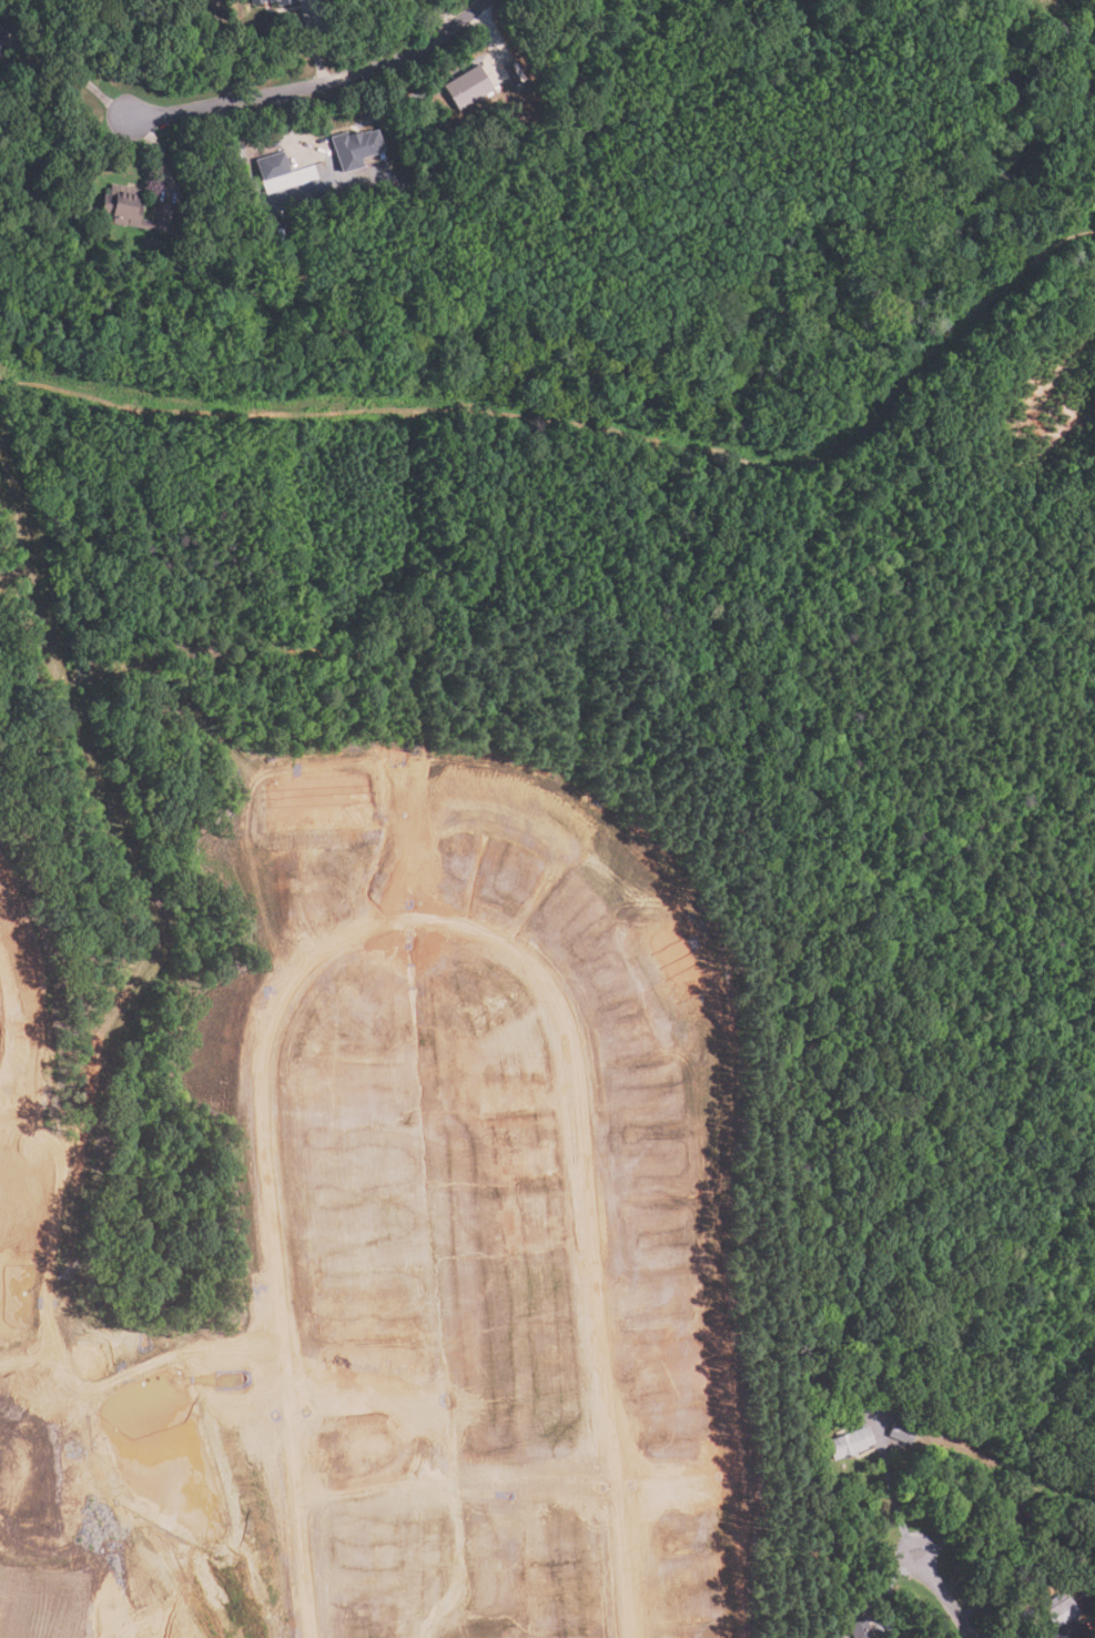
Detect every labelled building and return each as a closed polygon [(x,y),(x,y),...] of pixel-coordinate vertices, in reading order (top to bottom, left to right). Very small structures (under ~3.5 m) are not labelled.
[(1,43),(0,46),(0,27),(9,31),(2,44),(1,43)] [(494,89),(459,110),(444,85),(478,64),(494,89)] [(363,168),(342,173),(331,136),(348,131),(349,134),(361,131),(362,133),(371,130),(371,132),(377,130),(384,152),(361,159),(363,168)] [(291,173),(263,182),(255,161),(284,152),(291,173)] [(142,230),(125,226),(126,221),(100,215),(103,194),(109,195),(111,184),(144,191),(142,205),(143,206),(142,212),(140,213),(139,220),(144,221),(142,230)] [(171,234),(148,230),(153,201),(176,205),(171,234)] [(827,1392),(819,1388),(821,1383),(830,1387),(827,1392)] [(861,1415),(848,1412),(851,1399),(864,1404),(861,1415)] [(905,1424),(896,1419),(899,1415),(908,1418),(905,1424)] [(911,1445),(890,1436),(895,1422),(916,1430),(911,1445)] [(835,1459),(828,1440),(870,1425),(876,1443),(868,1446),(868,1448),(835,1459)] [(1055,1569),(1047,1556),(1057,1549),(1065,1563),(1055,1569)] [(1083,1599),(1078,1591),(1085,1588),(1088,1595),(1083,1599)] [(1057,1629),(1046,1611),(1069,1596),(1081,1614),(1057,1629)] [(869,1618),(876,1637),(855,1637),(850,1624),(869,1618)] [(1088,1635),(1082,1637),(1048,1637),(1047,1637),(1073,1621),(1074,1624),(1079,1620),(1088,1635)]
